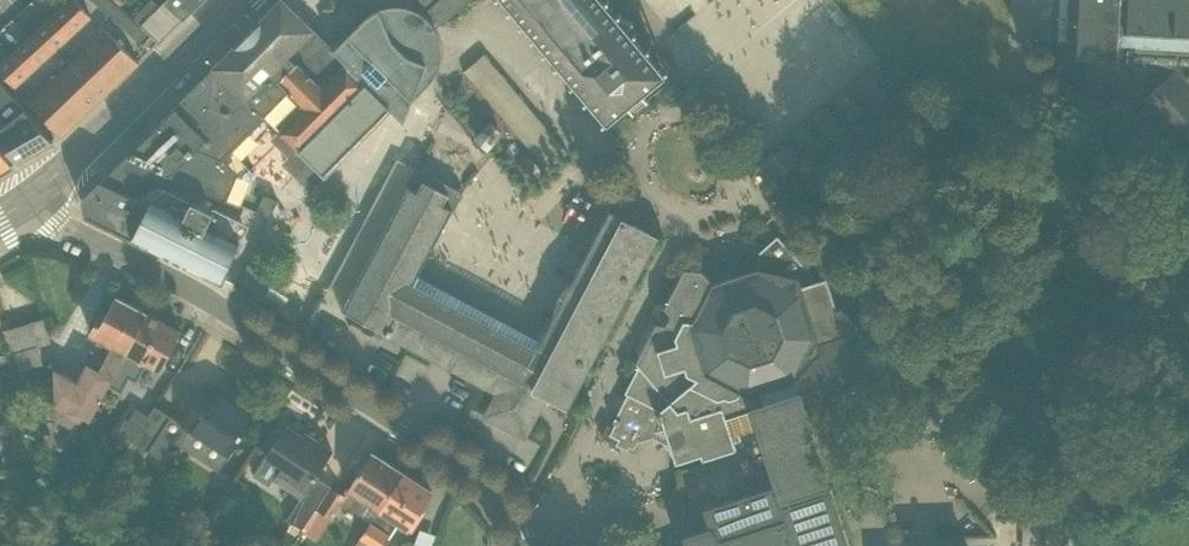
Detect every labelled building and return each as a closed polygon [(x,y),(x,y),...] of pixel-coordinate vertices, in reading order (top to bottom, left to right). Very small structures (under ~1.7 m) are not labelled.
[(89,16),(74,0),(57,0),(45,11),(67,36),(89,16)] [(134,17),(132,19),(111,0),(92,0),(143,46),(151,37),(158,43),(159,43),(134,17)] [(184,17),(165,1),(159,6),(153,0),(152,0),(134,17),(159,43),(184,17)] [(165,1),(184,17),(202,0),(166,0),(165,1)] [(282,0),(216,66),(267,121),(278,130),(270,138),(287,157),(282,163),(311,191),(393,109),(334,51),(282,0)] [(423,14),(436,28),(471,0),(420,0),(423,14)] [(607,122),(664,74),(602,0),(505,0),(607,122)] [(1121,46),(1188,49),(1188,0),(1059,0),(1056,73),(1078,74),(1078,57),(1119,58),(1121,46)] [(368,15),(334,51),(393,109),(405,122),(412,99),(438,72),(442,51),(436,28),(423,14),(402,6),(381,8),(368,15)] [(67,36),(45,11),(25,29),(48,54),(67,36)] [(122,75),(137,60),(102,26),(87,41),(122,75)] [(29,71),(48,54),(25,29),(6,47),(29,71)] [(122,75),(87,41),(75,54),(109,88),(122,75)] [(1141,101),(1188,153),(1188,49),(1121,46),(1119,58),(1078,57),(1078,74),(1056,73),(1086,105),(1109,85),(1141,101)] [(6,47),(0,52),(0,76),(10,88),(29,71),(6,47)] [(96,102),(109,88),(75,54),(61,68),(96,102)] [(216,66),(128,155),(167,173),(240,205),(253,169),(236,152),(267,121),(216,66)] [(96,102),(61,68),(48,81),(82,115),(96,102)] [(71,127),(82,115),(48,81),(36,93),(71,127)] [(52,142),(0,83),(0,143),(16,163),(52,142)] [(71,127),(36,93),(24,106),(62,136),(71,127)] [(0,150),(0,172),(11,166),(0,150)] [(101,181),(148,202),(160,184),(167,173),(128,155),(101,181)] [(384,198),(399,166),(380,157),(365,189),(384,198)] [(341,310),(385,333),(417,274),(461,190),(416,167),(341,310)] [(133,235),(148,202),(101,181),(85,199),(87,216),(133,235)] [(133,235),(222,281),(245,228),(160,184),(148,202),(133,235)] [(608,210),(541,339),(519,382),(545,395),(569,407),(658,236),(608,210)] [(741,440),(739,433),(755,427),(750,408),(800,392),(823,385),(838,393),(855,383),(860,378),(869,367),(875,356),(877,347),(876,343),(841,306),(837,307),(827,276),(810,282),(812,274),(777,235),(759,252),(758,268),(713,282),(703,270),(684,268),(665,306),(656,306),(635,350),(640,355),(636,363),(638,366),(625,392),(627,394),(613,422),(615,423),(609,434),(618,439),(616,444),(627,449),(629,446),(636,444),(638,441),(653,437),(668,444),(670,454),(674,456),(676,462),(701,455),(703,459),(736,448),(734,442),(741,440)] [(417,274),(385,333),(499,392),(487,416),(525,435),(545,395),(519,382),(541,339),(417,274)] [(89,337),(118,354),(141,314),(111,297),(89,337)] [(154,374),(177,334),(141,314),(118,354),(154,374)] [(31,341),(25,319),(0,326),(0,349),(31,341)] [(167,441),(214,470),(248,416),(202,386),(167,441)] [(750,408),(755,427),(774,483),(795,545),(852,545),(800,392),(750,408)] [(298,495),(328,451),(282,420),(252,464),(298,495)] [(341,492),(369,511),(396,472),(367,453),(341,492)] [(402,533),(428,493),(396,472),(369,511),(402,533)] [(685,545),(795,545),(774,483),(703,504),(709,525),(684,534),(685,545)]
